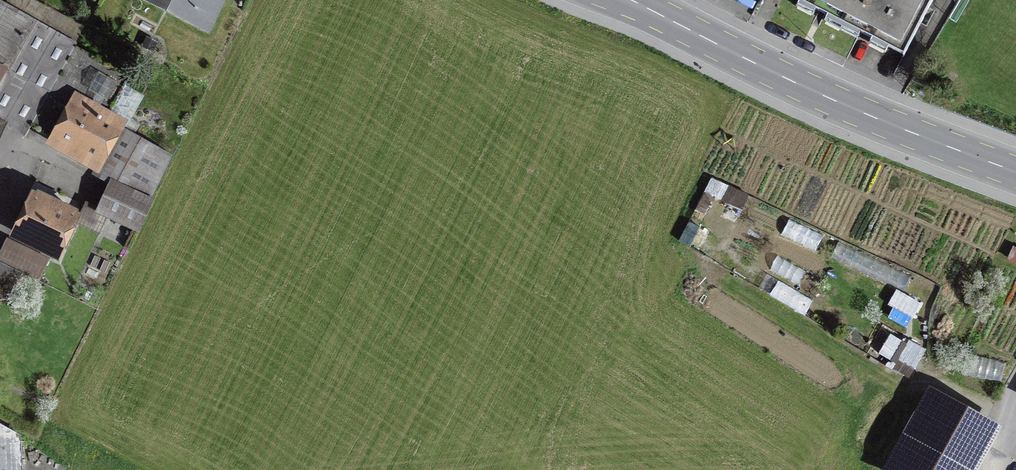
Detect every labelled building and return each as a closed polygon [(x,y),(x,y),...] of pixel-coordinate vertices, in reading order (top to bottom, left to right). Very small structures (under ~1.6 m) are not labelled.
[(207,32),(223,0),(143,0),(207,32)] [(843,23),(855,0),(798,0),(843,23)] [(843,23),(904,55),(933,0),(855,0),(843,23)] [(0,3),(0,124),(6,127),(23,137),(28,128),(75,45),(0,3)] [(130,76),(75,45),(28,128),(99,168),(121,128),(106,120),(130,76)] [(174,154),(121,128),(99,168),(108,175),(95,211),(140,233),(174,154)] [(714,175),(706,194),(725,202),(722,209),(739,217),(750,191),(714,175)] [(28,187),(5,235),(50,256),(59,260),(82,212),(28,187)] [(50,256),(5,235),(0,246),(0,262),(38,280),(50,256)] [(915,370),(925,344),(888,330),(878,355),(915,370)] [(930,385),(883,469),(977,469),(1002,425),(930,385)] [(20,435),(0,424),(0,469),(21,469),(20,435)]
